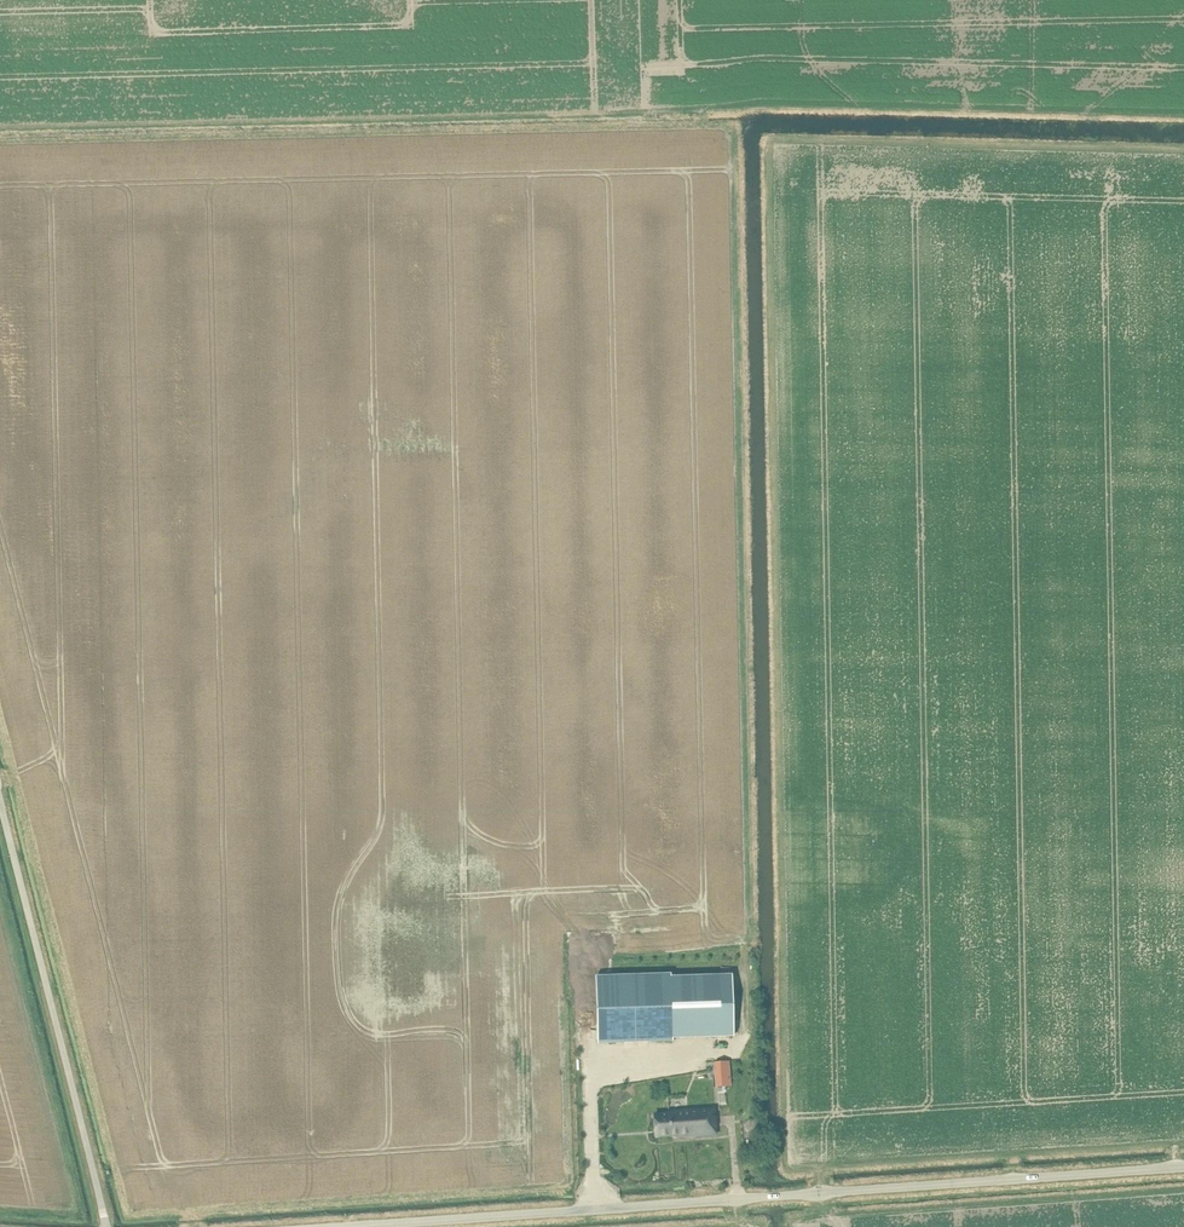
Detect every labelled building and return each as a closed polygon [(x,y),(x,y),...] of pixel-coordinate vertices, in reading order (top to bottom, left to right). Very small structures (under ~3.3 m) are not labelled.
[(732,975),(672,977),(672,974),(596,976),(596,979),(598,1040),(598,1043),(624,1042),(624,1039),(648,1038),(648,1041),(673,1041),(673,1038),(734,1036),(732,975)] [(689,1112),(655,1115),(656,1136),(679,1134),(679,1136),(716,1134),(714,1109),(688,1110),(689,1112)]
